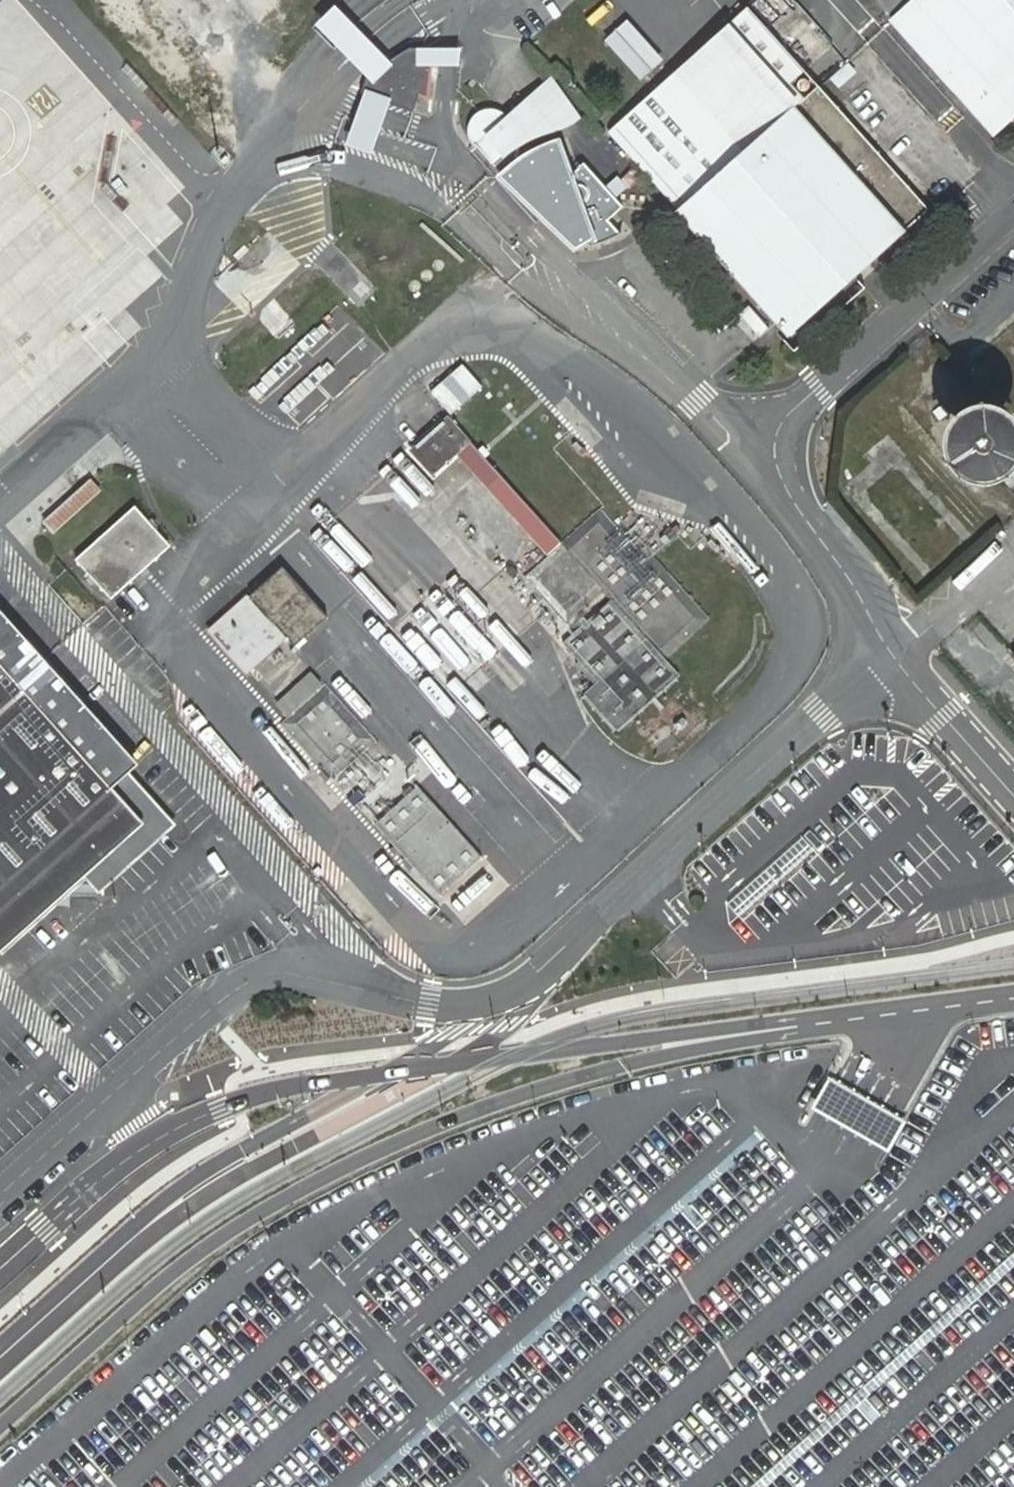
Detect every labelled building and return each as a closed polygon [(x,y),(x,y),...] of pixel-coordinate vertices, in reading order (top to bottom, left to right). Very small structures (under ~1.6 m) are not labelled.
[(1013,121),(1013,0),(913,0),(891,20),(894,22),(997,137),(1013,121)] [(856,277),(932,209),(821,85),(750,6),(610,132),(679,209),(784,327),(791,335),(856,277)] [(665,59),(629,18),(606,40),(643,81),(665,59)] [(461,92),(489,65),(455,30),(430,53),(433,56),(442,65),(438,68),(448,77),(461,92)] [(445,80),(448,77),(438,68),(442,65),(433,56),(427,61),(410,78),(390,96),(407,115),(426,97),(445,80)] [(625,204),(586,161),(576,172),(562,132),(575,123),(583,115),(553,75),(517,107),(509,115),(499,110),(489,108),(478,112),(473,120),(470,129),(472,137),(477,142),(480,144),(489,152),(492,158),(495,162),(497,166),(500,169),(498,176),(577,252),(593,242),(604,241),(616,237),(623,232),(611,220),(625,204)] [(939,494),(1008,441),(941,356),(873,409),(939,494)] [(433,477),(473,441),(449,415),(410,451),(433,477)] [(1013,482),(1013,462),(997,475),(1007,487),(1013,482)] [(54,533),(103,491),(92,479),(43,520),(54,533)] [(112,601),(173,547),(136,506),(75,560),(112,601)] [(707,614),(603,508),(532,573),(568,614),(602,584),(668,648),(707,614)] [(297,647),(330,617),(284,566),(250,596),(249,595),(209,630),(249,674),(289,638),(297,647)] [(676,676),(609,601),(564,644),(598,681),(583,698),(619,727),(676,676)] [(0,607),(0,958),(88,881),(99,890),(175,821),(132,771),(138,761),(55,669),(44,656),(0,607)] [(292,718),(325,688),(311,673),(279,703),(292,718)] [(328,683),(286,726),(338,784),(380,742),(328,683)] [(421,786),(378,819),(442,889),(480,855),(421,786)]
